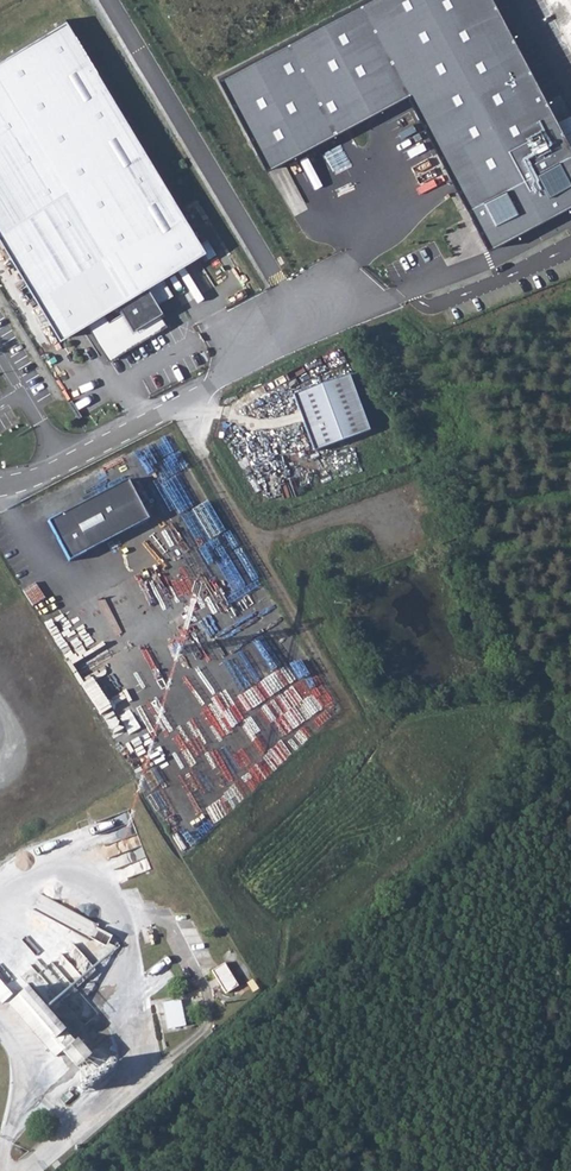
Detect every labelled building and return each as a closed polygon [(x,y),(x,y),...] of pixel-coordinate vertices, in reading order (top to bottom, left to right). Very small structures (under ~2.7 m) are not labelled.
[(495,0),(358,0),(224,70),(270,158),(409,85),(490,240),(570,198),(570,144),(495,0)] [(61,341),(119,306),(137,336),(167,319),(149,288),(207,254),(68,22),(0,63),(0,240),(61,341)] [(210,239),(202,242),(207,254),(215,251),(210,239)] [(348,376),(292,396),(313,453),(369,432),(348,376)] [(148,521),(127,481),(47,522),(68,563),(148,521)] [(226,991),(238,984),(225,962),(212,969),(226,991)] [(64,1035),(27,992),(9,1008),(47,1050),(56,1042),(64,1035)] [(169,1028),(187,1025),(181,999),(163,1002),(169,1028)] [(75,1046),(64,1035),(56,1042),(66,1054),(63,1056),(78,1072),(91,1060),(77,1044),(75,1046)]
